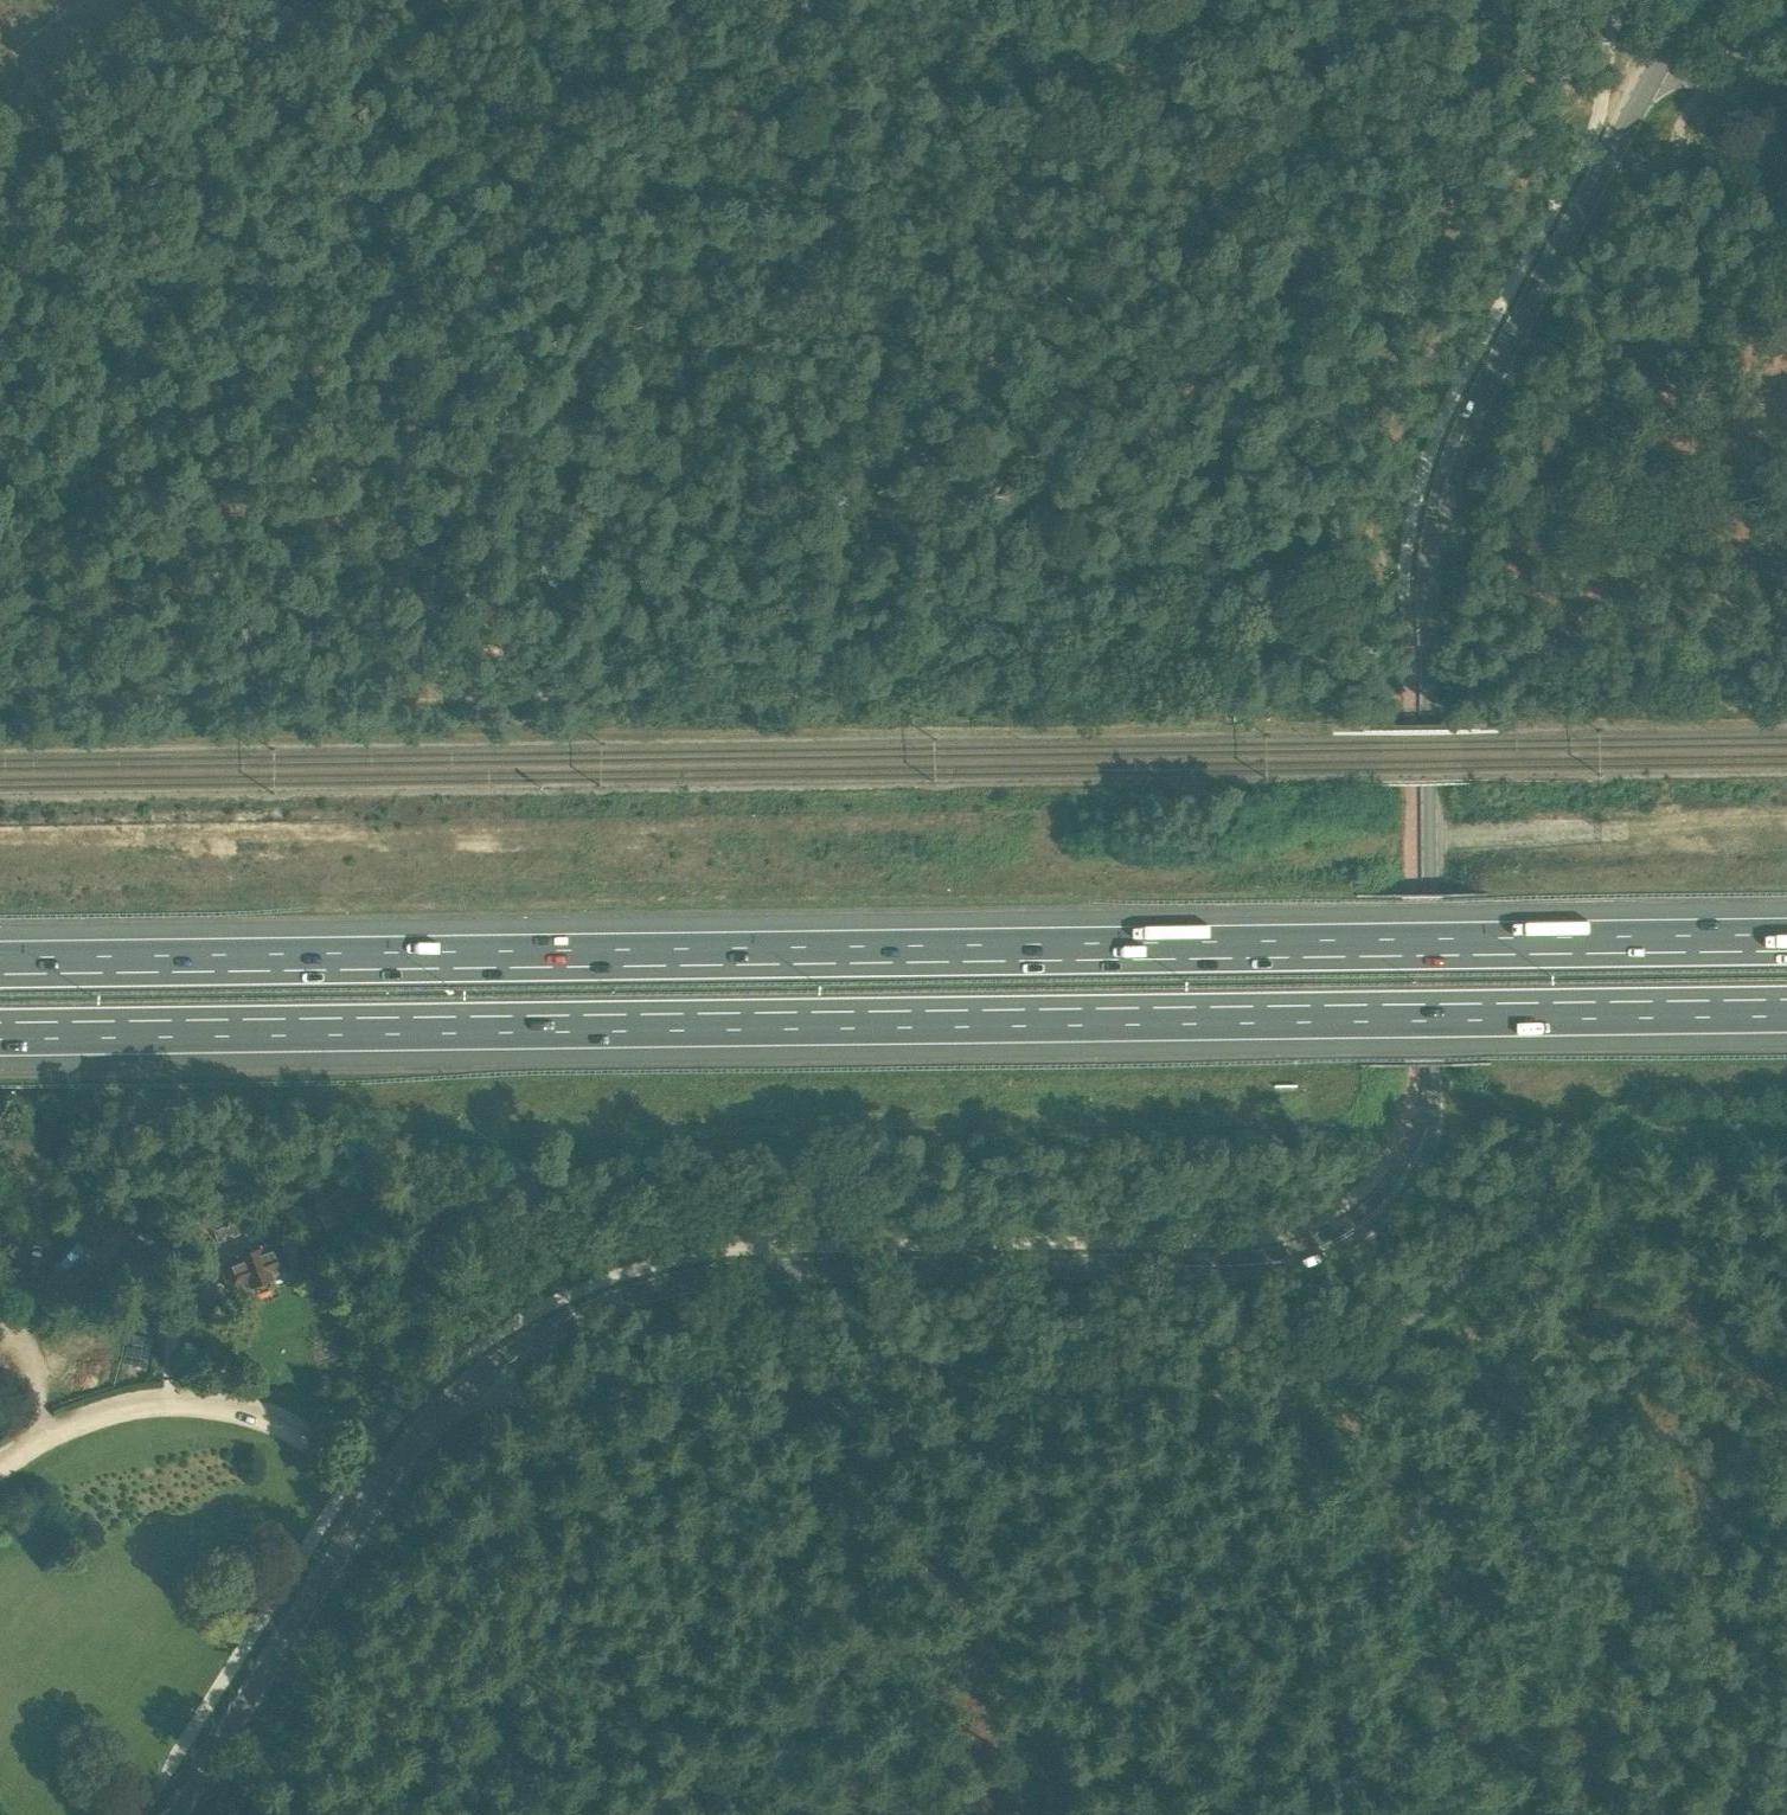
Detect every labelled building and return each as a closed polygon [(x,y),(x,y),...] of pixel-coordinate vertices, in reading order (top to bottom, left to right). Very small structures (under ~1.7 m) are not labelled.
[(325,1229),(352,1218),(341,1192),(314,1203),(325,1229)] [(218,1243),(251,1230),(246,1217),(213,1231),(218,1243)] [(261,1254),(259,1247),(236,1255),(239,1263),(221,1270),(229,1290),(247,1283),(249,1288),(271,1279),(269,1274),(288,1267),(280,1247),(261,1254)] [(456,1291),(466,1287),(463,1280),(453,1284),(456,1291)]
